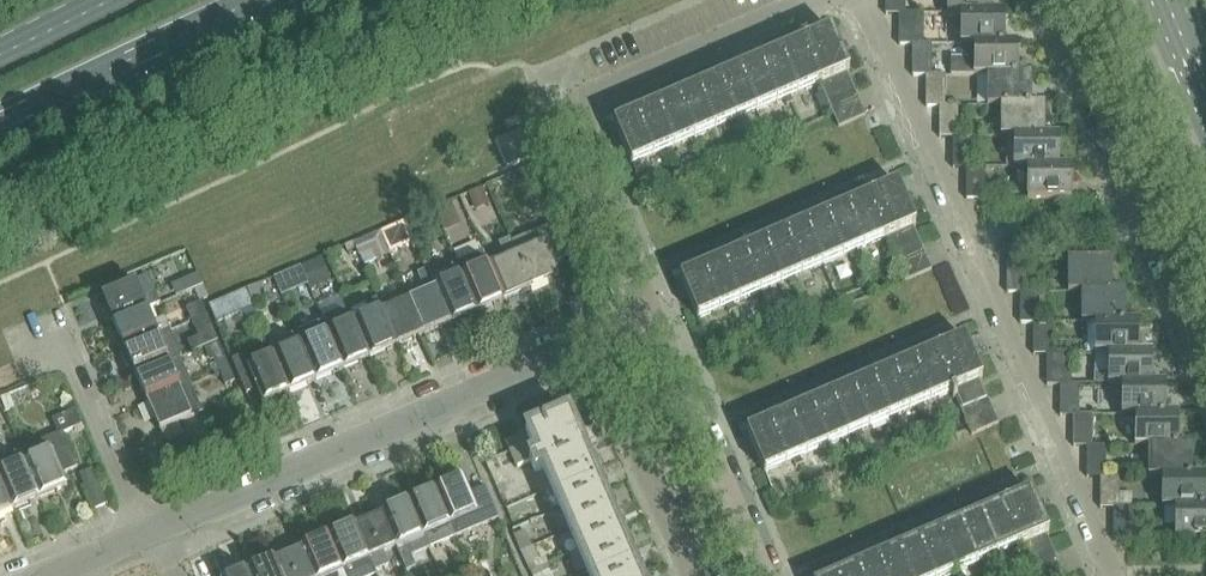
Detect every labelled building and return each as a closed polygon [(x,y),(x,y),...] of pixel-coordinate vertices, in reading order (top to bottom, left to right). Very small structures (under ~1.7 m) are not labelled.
[(886,14),(900,13),(900,12),(901,0),(886,0),(886,14)] [(948,14),(961,14),(961,13),(992,13),(992,12),(992,0),(948,0),(948,14)] [(900,13),(900,44),(913,44),(914,44),(914,43),(919,43),(919,12),(906,12),(900,12),(900,13)] [(992,13),(961,13),(961,14),(961,45),(973,44),(975,44),(1005,44),(1005,43),(1005,12),(992,12),(992,13)] [(782,52),(781,50),(758,59),(760,62),(720,79),(719,76),(697,86),(698,89),(658,106),(657,103),(635,113),(636,115),(615,124),(633,164),(662,152),(665,158),(670,155),(668,149),(723,125),(726,132),(732,129),(730,123),(785,99),(788,105),(794,103),(791,96),(822,83),(840,127),(867,115),(848,72),(850,71),(833,30),(801,43),(801,44),(782,52)] [(914,44),(913,44),(913,75),(927,75),(927,74),(927,43),(919,43),(914,43),(914,44)] [(969,60),(952,60),(952,76),(975,75),(988,75),(1018,75),(1018,74),(1018,43),(1005,43),(1005,44),(975,44),(973,44),(969,60)] [(927,75),(927,106),(940,106),(941,106),(941,105),(941,74),(927,74),(927,75)] [(1018,75),(988,75),(988,106),(1001,106),(1001,105),(1032,106),(1032,105),(1032,74),(1018,74),(1018,75)] [(941,106),(940,106),(940,137),(954,137),(954,136),(954,105),(941,105),(941,106)] [(1032,106),(1001,105),(1001,106),(1001,137),(1015,137),(1015,136),(1045,137),(1045,136),(1045,105),(1032,105),(1032,106)] [(524,129),(497,140),(503,154),(529,142),(524,129)] [(954,137),(953,168),(967,167),(967,136),(954,136),(954,137)] [(1045,137),(1015,136),(1015,137),(1015,168),(1028,168),(1028,167),(1059,168),(1059,167),(1059,136),(1045,136),(1045,137)] [(529,142),(503,154),(509,167),(535,156),(529,142)] [(967,167),(967,198),(981,198),(981,167),(967,167)] [(1059,168),(1028,167),(1028,168),(1028,199),(1072,199),(1072,167),(1059,167),(1059,168)] [(857,250),(886,238),(888,237),(906,281),(934,269),(915,225),(917,224),(906,200),(899,183),(867,197),(867,198),(848,206),(847,203),(825,213),(826,216),(786,233),(785,230),(763,240),(765,242),(725,259),(724,257),(702,266),(703,269),(682,278),(699,318),(728,305),(731,312),(737,310),(734,303),(789,279),(792,286),(796,284),(798,283),(796,277),(852,253),(855,259),(860,257),(857,250)] [(483,188),(470,193),(477,210),(490,204),(483,188)] [(451,200),(435,207),(445,230),(461,223),(451,201),(451,200)] [(538,231),(513,242),(518,254),(517,254),(531,288),(559,276),(554,263),(570,256),(556,224),(538,231)] [(397,225),(381,231),(391,254),(406,247),(397,225)] [(380,232),(369,236),(379,259),(389,255),(380,232)] [(491,265),(490,266),(505,299),(531,288),(517,254),(518,254),(513,242),(511,239),(499,244),(506,259),(491,265)] [(463,277),(478,311),(505,299),(490,266),(491,265),(485,252),(458,263),(464,277),(463,277)] [(322,257),(302,266),(312,289),(332,280),(322,257)] [(195,267),(191,258),(179,263),(183,272),(195,267)] [(1018,260),(1007,260),(1007,292),(1021,292),(1021,291),(1021,260),(1018,260)] [(1112,260),(1069,260),(1069,292),(1082,292),(1082,291),(1112,291),(1112,260)] [(437,288),(451,322),(478,311),(463,277),(464,277),(458,263),(446,268),(452,282),(437,288)] [(300,266),(291,270),(298,288),(308,284),(300,266)] [(410,300),(424,334),(451,322),(437,288),(431,275),(428,269),(417,274),(420,280),(425,293),(410,300)] [(198,274),(182,281),(187,292),(195,289),(203,285),(198,274)] [(103,295),(97,300),(103,314),(111,313),(114,323),(146,309),(160,303),(148,276),(134,281),(105,294),(103,295)] [(262,283),(248,289),(254,303),(262,300),(265,291),(262,283)] [(247,289),(210,305),(217,323),(223,320),(241,312),(246,322),(259,316),(255,306),(247,289)] [(410,300),(407,291),(395,296),(399,304),(383,311),(397,345),(424,334),(410,300)] [(1021,292),(1021,323),(1034,323),(1035,323),(1035,322),(1035,291),(1021,291),(1021,292)] [(1112,291),(1082,291),(1082,292),(1082,323),(1095,323),(1095,322),(1126,322),(1126,291),(1112,291)] [(378,298),(366,303),(351,310),(371,356),(397,345),(383,311),(378,298)] [(203,303),(187,309),(193,322),(208,315),(203,303)] [(346,309),(323,318),(324,320),(330,334),(344,368),(371,356),(356,322),(351,310),(350,307),(346,309)] [(126,350),(171,330),(166,318),(152,323),(146,309),(114,323),(126,350)] [(208,315),(193,322),(198,334),(213,327),(208,315)] [(324,320),(298,332),(303,345),(303,346),(317,379),(344,368),(330,334),(324,320)] [(1035,323),(1034,323),(1034,354),(1048,353),(1048,352),(1048,322),(1035,322),(1035,323)] [(1126,322),(1095,322),(1095,323),(1095,354),(1109,354),(1109,353),(1139,353),(1139,352),(1139,322),(1126,322)] [(126,350),(122,353),(128,366),(133,365),(137,376),(180,358),(180,359),(183,358),(171,330),(126,350)] [(298,332),(270,343),(272,348),(290,391),(317,379),(303,346),(303,345),(298,332)] [(893,369),(873,378),(853,386),(852,384),(841,389),(830,393),(831,396),(791,413),(790,410),(779,415),(768,420),(769,422),(748,432),(765,472),(794,459),(797,466),(803,463),(801,457),(856,433),(859,439),(862,438),(865,437),(862,430),(918,406),(921,413),(926,410),(924,404),(950,392),(953,398),(957,397),(973,434),(1000,423),(981,380),(983,379),(972,353),(965,337),(933,351),(934,352),(915,360),(914,357),(892,367),(893,369)] [(247,354),(232,360),(247,394),(257,389),(263,403),(290,391),(272,348),(262,352),(266,361),(253,367),(247,354)] [(1048,353),(1047,384),(1061,384),(1061,383),(1062,352),(1048,352),(1048,353)] [(1095,372),(1095,383),(1109,383),(1109,385),(1122,384),(1153,384),(1153,383),(1153,352),(1139,352),(1139,353),(1109,353),(1109,354),(1109,372),(1095,372)] [(222,372),(230,369),(225,356),(216,360),(222,372)] [(149,403),(181,390),(192,385),(180,359),(180,358),(137,376),(149,403)] [(230,369),(222,372),(227,385),(236,381),(230,369)] [(1061,384),(1061,415),(1074,415),(1075,415),(1075,414),(1080,414),(1080,383),(1067,383),(1061,383),(1061,384)] [(1153,384),(1122,384),(1122,415),(1136,415),(1166,415),(1166,414),(1166,383),(1153,383),(1153,384)] [(192,385),(181,390),(149,403),(160,431),(203,412),(192,385)] [(76,411),(70,414),(76,428),(82,426),(76,411)] [(583,451),(591,448),(575,412),(553,421),(552,418),(548,420),(549,424),(505,442),(516,467),(531,460),(536,472),(544,468),(567,522),(582,557),(590,575),(637,575),(583,451)] [(1075,415),(1074,415),(1074,446),(1088,446),(1088,445),(1088,414),(1080,414),(1075,414),(1075,415)] [(1166,415),(1136,415),(1136,446),(1149,446),(1149,445),(1179,446),(1179,445),(1179,414),(1166,414),(1166,415)] [(64,433),(59,435),(21,451),(40,497),(68,486),(63,474),(78,468),(64,433)] [(1088,446),(1088,477),(1101,477),(1102,477),(1102,476),(1102,445),(1088,445),(1088,446)] [(1179,446),(1149,445),(1149,446),(1149,477),(1163,477),(1163,476),(1193,477),(1193,476),(1193,445),(1179,445),(1179,446)] [(14,509),(40,497),(21,451),(0,460),(0,476),(14,509)] [(508,453),(501,456),(504,464),(511,461),(508,453)] [(166,454),(150,455),(151,474),(166,474),(166,454)] [(7,520),(4,513),(14,509),(0,476),(0,523),(7,520)] [(1101,477),(1101,508),(1115,507),(1115,476),(1102,476),(1102,477),(1101,477)] [(1163,476),(1163,477),(1163,508),(1176,508),(1176,507),(1205,508),(1205,476),(1193,476),(1193,477),(1163,476)] [(465,480),(437,492),(451,523),(456,537),(499,518),(486,487),(470,493),(465,480)] [(456,537),(451,523),(437,492),(410,503),(429,548),(456,537)] [(1050,533),(1039,507),(1032,492),(1020,497),(1000,505),(1000,506),(982,514),(980,511),(959,520),(960,523),(920,540),(918,538),(896,547),(898,550),(858,567),(857,565),(835,574),(836,575),(949,575),(1020,545),(1026,557),(1034,575),(1066,575),(1047,534),(1050,533)] [(410,503),(384,515),(397,547),(397,546),(407,571),(417,567),(412,556),(429,548),(410,503)] [(1115,507),(1115,538),(1129,539),(1129,507),(1115,507)] [(1176,507),(1176,508),(1176,539),(1205,539),(1205,508),(1176,507)] [(384,515),(357,526),(375,570),(376,570),(389,564),(385,553),(397,547),(384,515)] [(357,526),(330,538),(346,575),(370,575),(377,573),(376,570),(375,570),(357,526)] [(526,531),(515,535),(521,551),(521,550),(532,546),(526,531)] [(330,538),(303,549),(315,575),(346,575),(330,538)] [(532,546),(521,550),(528,565),(539,560),(534,546),(532,546)] [(303,549),(276,560),(283,575),(315,575),(303,549)] [(276,560),(250,572),(251,575),(283,575),(276,560)] [(455,570),(458,575),(464,575),(471,573),(467,564),(455,570)] [(532,572),(534,575),(543,575),(551,572),(548,565),(532,572)]
